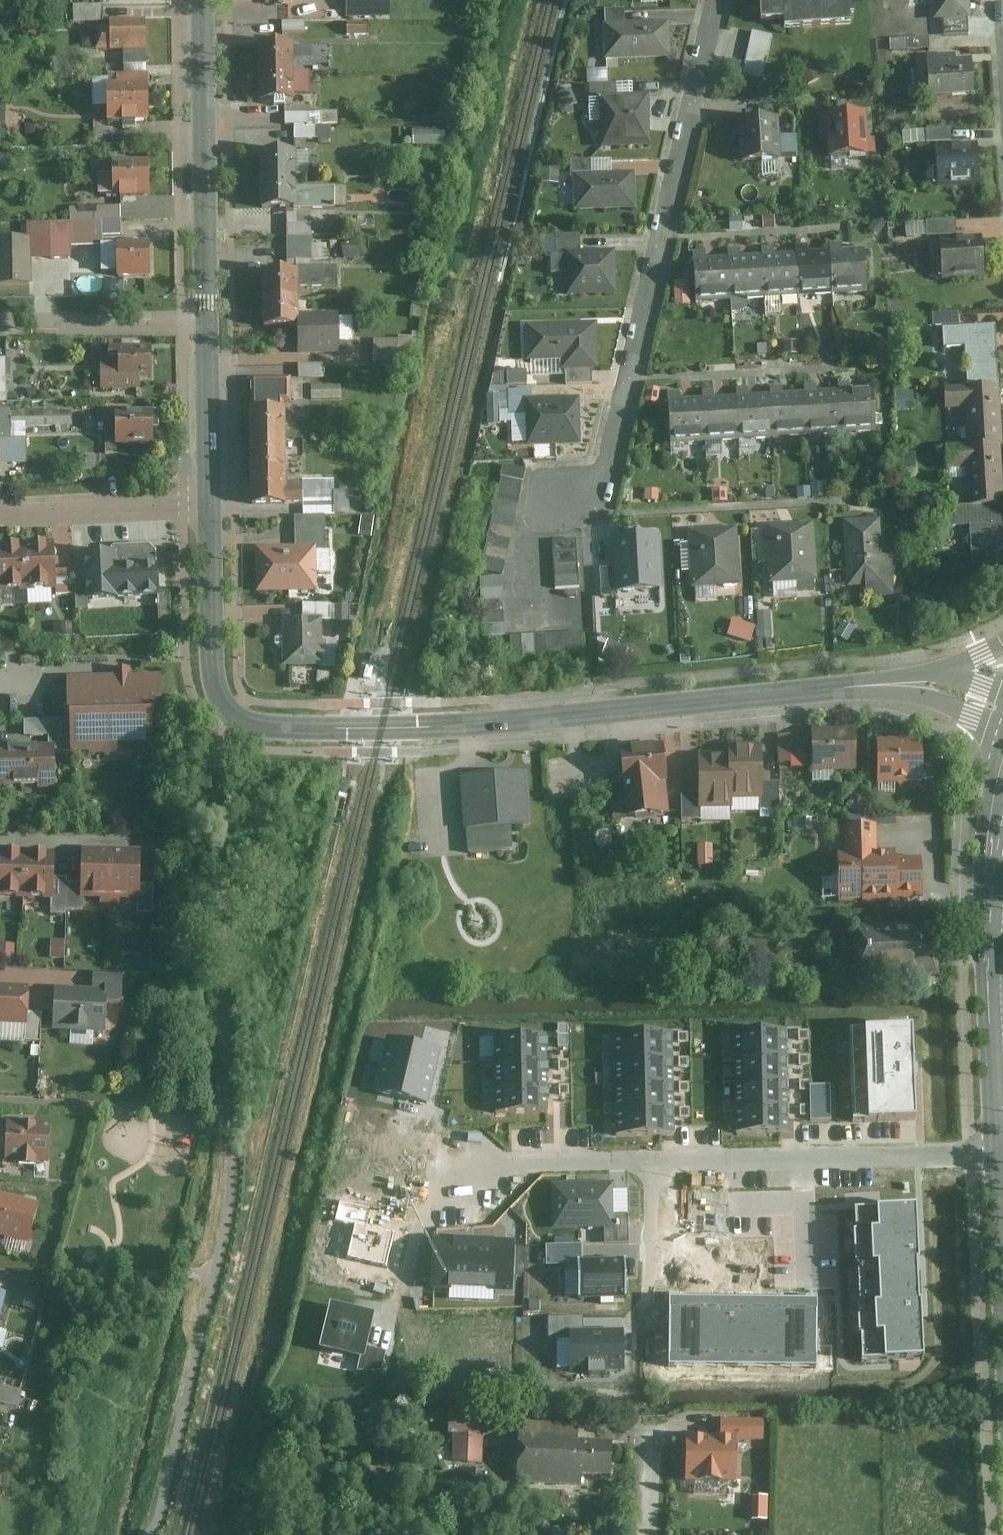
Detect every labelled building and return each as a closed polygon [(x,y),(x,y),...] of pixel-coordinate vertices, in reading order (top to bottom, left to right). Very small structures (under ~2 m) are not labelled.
[(760,18),(783,16),(783,24),(849,21),(849,12),(853,12),(852,0),(758,0),(760,18)] [(970,0),(932,0),(934,19),(943,18),(967,17),(971,17),(970,0)] [(100,21),(100,4),(66,4),(65,20),(100,21)] [(305,20),(304,6),(290,7),(291,20),(305,20)] [(604,8),(604,23),(624,22),(624,8),(604,8)] [(967,17),(943,18),(943,35),(968,33),(967,17)] [(147,63),(146,19),(105,20),(105,27),(93,27),(94,49),(121,49),(121,64),(147,63)] [(670,56),(669,20),(624,22),(604,23),(601,23),(603,59),(670,56)] [(304,32),(303,21),(281,21),(281,32),(304,32)] [(365,35),(365,22),(345,23),(346,35),(365,35)] [(762,77),(772,34),(750,30),(741,73),(762,77)] [(929,35),(905,36),(906,48),(929,47),(929,35)] [(254,41),(255,70),(291,69),(290,40),(254,41)] [(926,54),(929,96),(974,92),(972,57),(956,58),(956,53),(926,54)] [(255,70),(256,98),(271,97),(271,106),(283,105),(283,97),(292,97),(291,69),(255,70)] [(133,120),(146,120),(146,74),(112,74),(112,82),(104,82),(104,120),(121,120),(121,127),(133,127),(133,120)] [(598,95),(616,94),(616,82),(585,83),(585,99),(598,99),(598,95)] [(649,144),(647,93),(616,94),(598,95),(598,99),(599,146),(649,144)] [(868,154),(866,111),(825,112),(827,155),(868,154)] [(307,124),(307,112),(284,112),(284,124),(307,124)] [(778,160),(777,116),(738,117),(739,160),(778,160)] [(316,140),(315,126),(293,127),(294,140),(316,140)] [(950,127),(925,128),(926,142),(951,140),(950,127)] [(443,143),(442,129),(417,129),(417,144),(443,143)] [(980,185),(977,143),(933,145),(936,187),(980,185)] [(257,176),(293,176),(292,149),(256,150),(257,176)] [(572,172),(590,172),(590,159),(569,159),(569,176),(572,176),(572,172)] [(97,194),(146,192),(146,160),(108,161),(108,172),(97,173),(97,194)] [(635,208),(634,171),(590,172),(572,172),(572,176),(573,210),(635,208)] [(293,176),(257,176),(257,207),(332,206),(332,187),(293,188),(293,176)] [(68,208),(68,221),(119,221),(118,208),(68,208)] [(308,208),(284,209),(285,234),(309,233),(308,208)] [(956,218),(926,220),(927,235),(957,233),(956,218)] [(69,245),(68,221),(47,222),(47,232),(48,254),(48,258),(70,258),(69,245)] [(119,235),(119,221),(68,221),(69,245),(101,244),(100,236),(119,235)] [(48,254),(47,232),(33,233),(34,255),(48,254)] [(566,251),(580,251),(579,234),(555,234),(556,255),(566,254),(566,251)] [(985,276),(982,235),(940,237),(943,278),(985,276)] [(29,236),(0,237),(0,283),(30,283),(29,236)] [(285,260),(326,260),(326,245),(310,245),(309,236),(284,236),(285,260)] [(345,260),(364,255),(359,240),(341,245),(345,260)] [(150,276),(149,242),(116,242),(116,277),(150,276)] [(867,292),(864,248),(830,250),(833,295),(867,292)] [(615,293),(614,250),(580,251),(566,251),(566,254),(556,255),(549,255),(549,273),(566,273),(567,294),(615,293)] [(833,295),(830,250),(792,252),(796,296),(833,295)] [(796,296),(792,252),(760,254),(762,299),(796,296)] [(762,299),(760,254),(725,257),(728,300),(762,299)] [(728,300),(725,257),(692,259),(695,302),(728,300)] [(260,298),(296,298),(296,285),(336,285),(336,268),(294,268),(294,271),(260,271),(260,298)] [(295,354),(338,354),(337,313),(296,314),(296,298),(260,298),(260,326),(295,326),(295,354)] [(597,368),(596,323),(525,325),(526,361),(560,360),(560,369),(565,369),(591,368),(597,368)] [(998,384),(995,326),(942,328),(943,348),(965,347),(967,386),(998,384)] [(413,363),(413,340),(401,341),(401,363),(413,363)] [(154,380),(154,346),(110,347),(110,359),(101,360),(101,380),(154,380)] [(0,361),(0,401),(11,401),(9,360),(0,361)] [(325,365),(297,365),(297,378),(325,377),(325,365)] [(591,382),(591,368),(565,369),(566,383),(591,382)] [(526,371),(506,371),(506,385),(526,384),(526,371)] [(289,377),(248,378),(249,406),(282,406),(282,403),(289,403),(289,377)] [(342,399),(341,384),(310,386),(310,400),(342,399)] [(998,384),(967,386),(945,387),(946,410),(964,409),(966,446),(1001,445),(998,384)] [(525,399),(531,398),(531,388),(508,389),(508,415),(525,415),(525,399)] [(872,389),(837,391),(840,434),(875,432),(872,389)] [(840,434),(837,391),(804,393),(807,436),(840,434)] [(807,436),(804,393),(768,395),(771,437),(807,436)] [(771,437),(768,395),(734,396),(738,440),(771,437)] [(738,440),(734,396),(700,397),(703,441),(738,440)] [(580,446),(578,397),(531,398),(525,399),(525,415),(526,447),(580,446)] [(703,441),(700,397),(667,400),(670,443),(703,441)] [(32,460),(30,426),(75,424),(74,408),(0,411),(0,461),(32,460)] [(246,408),(247,456),(284,455),(283,408),(246,408)] [(154,409),(116,410),(117,445),(155,444),(154,409)] [(1001,445),(966,446),(947,447),(948,468),(966,468),(968,506),(1000,504),(1002,504),(1002,486),(1001,445)] [(247,456),(248,505),(300,502),(300,485),(285,486),(284,455),(247,456)] [(502,576),(527,471),(506,466),(479,571),(502,576)] [(1000,504),(968,506),(947,507),(948,526),(970,525),(972,566),(1002,564),(1002,563),(1000,504)] [(292,516),(293,546),(315,546),(316,550),(324,550),(324,515),(292,516)] [(881,519),(843,521),(848,587),(865,586),(866,598),(894,596),(891,556),(883,556),(881,519)] [(818,580),(814,523),(765,526),(769,584),(818,580)] [(740,585),(737,529),(691,531),(694,587),(740,585)] [(661,589),(658,534),(615,537),(618,592),(661,589)] [(54,541),(26,543),(29,592),(58,590),(56,570),(54,541)] [(580,587),(577,541),(554,542),(555,589),(580,587)] [(26,543),(0,545),(0,593),(1,593),(29,592),(26,543)] [(115,550),(116,600),(158,597),(159,621),(172,621),(170,593),(161,593),(159,563),(157,564),(157,552),(150,545),(114,546),(115,550)] [(316,550),(315,546),(293,546),(253,547),(254,592),(316,591),(316,573),(331,573),(330,550),(324,550),(316,550)] [(86,603),(116,600),(115,550),(84,551),(86,603)] [(74,570),(56,570),(58,590),(58,595),(75,594),(74,570)] [(504,635),(502,578),(479,578),(482,636),(504,635)] [(301,604),(301,619),(320,619),(351,619),(350,604),(301,604)] [(754,644),(761,626),(738,618),(731,636),(754,644)] [(280,619),(281,667),(321,666),(320,619),(301,619),(280,619)] [(74,637),(74,624),(54,624),(55,637),(74,637)] [(584,652),(583,632),(510,636),(511,656),(584,652)] [(164,703),(163,676),(132,676),(132,669),(115,669),(115,676),(69,677),(71,755),(90,755),(90,757),(140,756),(140,754),(155,754),(155,722),(161,722),(160,703),(164,703)] [(56,733),(55,722),(34,723),(35,734),(56,733)] [(856,772),(855,728),(810,729),(811,773),(856,772)] [(781,734),(783,764),(808,763),(807,733),(781,734)] [(924,785),(923,740),(878,741),(879,786),(924,785)] [(0,748),(0,787),(38,786),(38,790),(56,789),(55,747),(0,748)] [(760,800),(759,748),(729,749),(730,757),(730,801),(760,800)] [(670,813),(662,751),(618,758),(619,769),(626,820),(670,813)] [(730,801),(730,757),(700,757),(700,810),(731,810),(730,801)] [(530,826),(527,774),(459,779),(466,855),(510,851),(508,828),(530,826)] [(838,855),(838,904),(923,902),(921,859),(895,859),(895,851),(878,852),(878,827),(846,827),(846,855),(838,855)] [(83,849),(82,885),(82,900),(101,900),(101,908),(111,908),(112,850),(83,849)] [(143,851),(112,850),(111,908),(121,908),(121,901),(139,901),(142,901),(142,886),(143,851)] [(28,900),(29,852),(0,852),(0,899),(28,900)] [(29,852),(28,900),(54,901),(55,879),(55,852),(29,852)] [(68,879),(55,879),(54,901),(53,915),(67,915),(67,913),(68,884),(68,879)] [(82,900),(82,885),(68,884),(67,913),(82,913),(82,900)] [(155,886),(142,886),(142,901),(139,901),(138,914),(155,915),(155,886)] [(938,977),(937,924),(856,925),(857,979),(938,977)] [(94,975),(93,991),(108,991),(108,1008),(123,1008),(124,976),(94,975)] [(31,988),(0,986),(0,1026),(26,1027),(28,1028),(29,1015),(31,988)] [(93,991),(56,989),(54,1033),(107,1035),(108,991),(93,991)] [(43,1015),(29,1015),(28,1028),(26,1027),(25,1042),(41,1043),(43,1015)] [(850,1031),(853,1123),(916,1121),(915,1075),(913,1029),(850,1031)] [(735,1033),(736,1058),(786,1057),(785,1032),(735,1033)] [(615,1035),(616,1060),(672,1059),(672,1033),(615,1035)] [(495,1038),(496,1063),(546,1062),(546,1037),(495,1038)] [(389,1039),(383,1066),(433,1078),(439,1051),(389,1039)] [(787,1081),(786,1057),(736,1058),(736,1082),(787,1081)] [(673,1083),(672,1059),(616,1060),(616,1084),(673,1083)] [(496,1063),(496,1088),(547,1087),(546,1062),(496,1063)] [(383,1066),(376,1092),(427,1104),(433,1078),(383,1066)] [(787,1106),(787,1081),(736,1082),(737,1107),(787,1106)] [(674,1108),(673,1083),(616,1084),(617,1109),(674,1108)] [(810,1084),(811,1121),(830,1121),(830,1084),(810,1084)] [(547,1112),(547,1087),(496,1088),(497,1113),(547,1112)] [(788,1132),(787,1106),(737,1107),(738,1133),(788,1132)] [(674,1134),(674,1108),(617,1109),(618,1135),(674,1134)] [(50,1167),(52,1125),(8,1123),(5,1165),(50,1167)] [(553,1182),(554,1226),(605,1224),(612,1224),(612,1213),(611,1188),(611,1180),(553,1182)] [(611,1188),(612,1213),(628,1213),(627,1188),(611,1188)] [(40,1206),(0,1195),(0,1239),(29,1247),(40,1206)] [(855,1197),(857,1250),(923,1248),(921,1195),(855,1197)] [(354,1222),(346,1257),(386,1266),(394,1232),(366,1225),(370,1208),(339,1201),(335,1218),(354,1222)] [(628,1213),(612,1213),(612,1224),(605,1224),(605,1243),(628,1243),(628,1213)] [(516,1237),(430,1238),(431,1287),(516,1286),(516,1237)] [(578,1263),(578,1258),(582,1258),(581,1243),(546,1243),(546,1263),(578,1263)] [(925,1300),(923,1248),(857,1250),(859,1303),(925,1300)] [(578,1263),(579,1297),(626,1296),(626,1257),(582,1258),(578,1258),(578,1263)] [(45,1294),(21,1288),(16,1304),(40,1310),(45,1294)] [(818,1294),(669,1296),(670,1365),(819,1363),(818,1294)] [(927,1353),(925,1300),(859,1303),(861,1356),(927,1353)] [(374,1314),(329,1304),(319,1349),(360,1359),(364,1359),(367,1347),(374,1314)] [(570,1340),(570,1331),(583,1331),(583,1318),(550,1319),(551,1340),(570,1340)] [(583,1331),(570,1331),(570,1340),(570,1372),(624,1371),(624,1331),(583,1331)] [(367,1347),(364,1359),(360,1359),(357,1371),(381,1371),(386,1352),(367,1347)] [(21,1395),(0,1389),(0,1404),(17,1409),(21,1395)] [(456,1464),(487,1464),(487,1434),(495,1434),(494,1409),(455,1410),(456,1464)] [(713,1433),(684,1432),(684,1477),(743,1478),(743,1446),(764,1446),(764,1418),(713,1417),(713,1433)] [(580,1424),(523,1421),(521,1481),(588,1484),(588,1471),(617,1471),(618,1439),(580,1437),(580,1424)]
